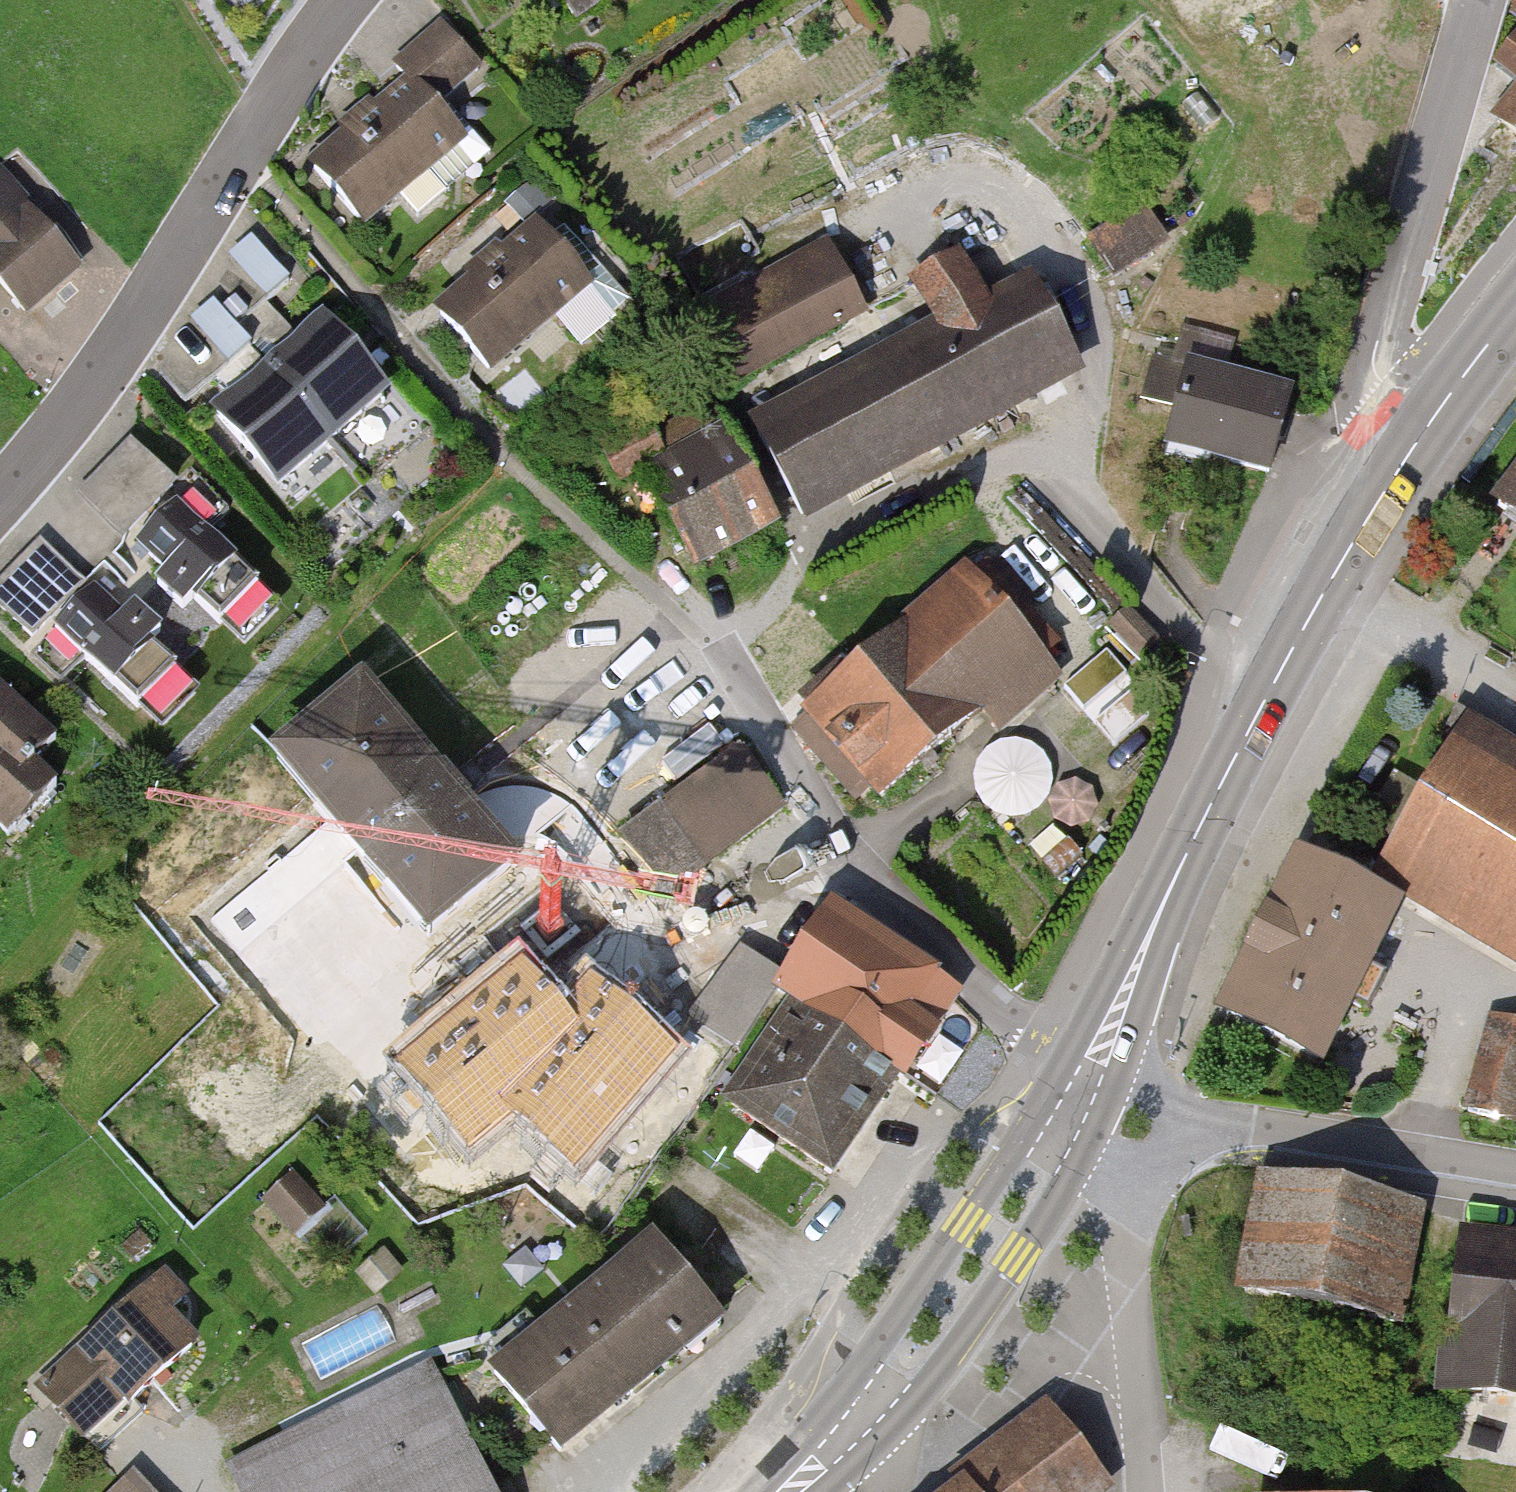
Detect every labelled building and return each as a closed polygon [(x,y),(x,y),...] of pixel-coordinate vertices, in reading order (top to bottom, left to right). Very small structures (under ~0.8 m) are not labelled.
[(397,66),(413,83),(435,108),(479,69),(442,26),(397,66)] [(1501,68),(1512,78),(1515,81),(1515,49),(1501,68)] [(315,169),(363,224),(397,194),(418,218),(447,193),(425,169),(461,138),(435,108),(413,83),(315,169)] [(1499,119),(1515,133),(1515,99),(1499,119)] [(25,310),(75,267),(0,179),(0,282),(25,310)] [(1142,206),(1091,238),(1113,273),(1164,241),(1142,206)] [(441,315),(488,370),(525,338),(523,336),(584,284),(539,231),(441,315)] [(755,430),(801,517),(1073,373),(1027,287),(983,311),(959,265),(920,285),(944,330),(755,430)] [(584,337),(628,288),(604,267),(560,316),(584,337)] [(752,288),(697,319),(732,383),(858,314),(834,271),(764,310),(752,288)] [(331,439),(385,392),(323,321),(269,368),(331,439)] [(279,484),(331,439),(269,368),(250,346),(218,374),(237,395),(216,413),(279,484)] [(1291,396),(1155,359),(1145,397),(1180,407),(1166,458),(1173,460),(1187,464),(1201,468),(1208,470),(1211,457),(1269,473),(1288,406),(1291,396)] [(648,478),(694,566),(777,522),(719,413),(710,417),(707,411),(686,422),(701,450),(648,478)] [(131,445),(86,491),(128,532),(173,486),(131,445)] [(1499,505),(1509,512),(1515,517),(1515,482),(1499,505)] [(1013,500),(1006,506),(1114,620),(1120,614),(1127,607),(1020,494),(1013,500)] [(220,625),(260,585),(177,503),(137,543),(168,573),(158,584),(183,609),(194,599),(220,625)] [(36,549),(0,586),(0,605),(33,637),(78,590),(36,549)] [(967,583),(882,656),(952,737),(1037,663),(1005,626),(1030,603),(1001,568),(970,586),(967,583)] [(138,707),(176,668),(150,642),(161,631),(135,606),(124,617),(94,588),(56,627),(138,707)] [(1129,614),(1113,630),(1140,658),(1156,643),(1129,614)] [(882,656),(795,731),(853,799),(872,782),(883,795),(952,737),(882,656)] [(0,689),(0,829),(9,837),(56,788),(34,766),(56,743),(0,689)] [(362,689),(288,750),(350,824),(341,831),(366,862),(375,855),(438,931),(512,869),(459,806),(462,805),(442,782),(440,783),(362,689)] [(1391,855),(1515,929),(1515,789),(1452,751),(1391,855)] [(742,755),(626,841),(668,887),(779,805),(742,755)] [(1363,968),(1390,913),(1300,869),(1273,924),(1257,955),(1229,1013),(1320,1058),(1348,1000),(1359,1006),(1375,974),(1363,968)] [(922,1037),(952,992),(831,911),(777,991),(795,1003),(846,1037),(898,1072),(914,1048),(922,1037)] [(368,980),(326,1030),(491,1168),(533,1118),(368,980)] [(884,1093),(898,1072),(846,1037),(795,1003),(729,1101),(832,1170),(846,1150),(863,1125),(884,1093)] [(696,1046),(652,1011),(558,1128),(603,1163),(696,1046)] [(1496,1019),(1471,1108),(1509,1119),(1515,1094),(1515,1025),(1496,1019)] [(292,1179),(267,1201),(296,1234),(321,1212),(292,1179)] [(1420,1214),(1267,1185),(1246,1293),(1329,1309),(1329,1312),(1399,1325),(1420,1214)] [(497,1372),(561,1451),(576,1439),(599,1421),(633,1394),(628,1387),(642,1377),(647,1372),(652,1377),(668,1364),(720,1323),(657,1244),(497,1372)] [(1459,1249),(1442,1388),(1515,1397),(1515,1255),(1459,1249)] [(382,1252),(359,1272),(375,1291),(398,1271),(382,1252)] [(161,1277),(41,1388),(99,1450),(143,1409),(134,1400),(192,1346),(164,1316),(182,1299),(161,1277)] [(236,1480),(242,1491),(488,1491),(435,1383),(236,1480)] [(962,1491),(1092,1491),(1099,1487),(1043,1415),(955,1483),(962,1491)]
